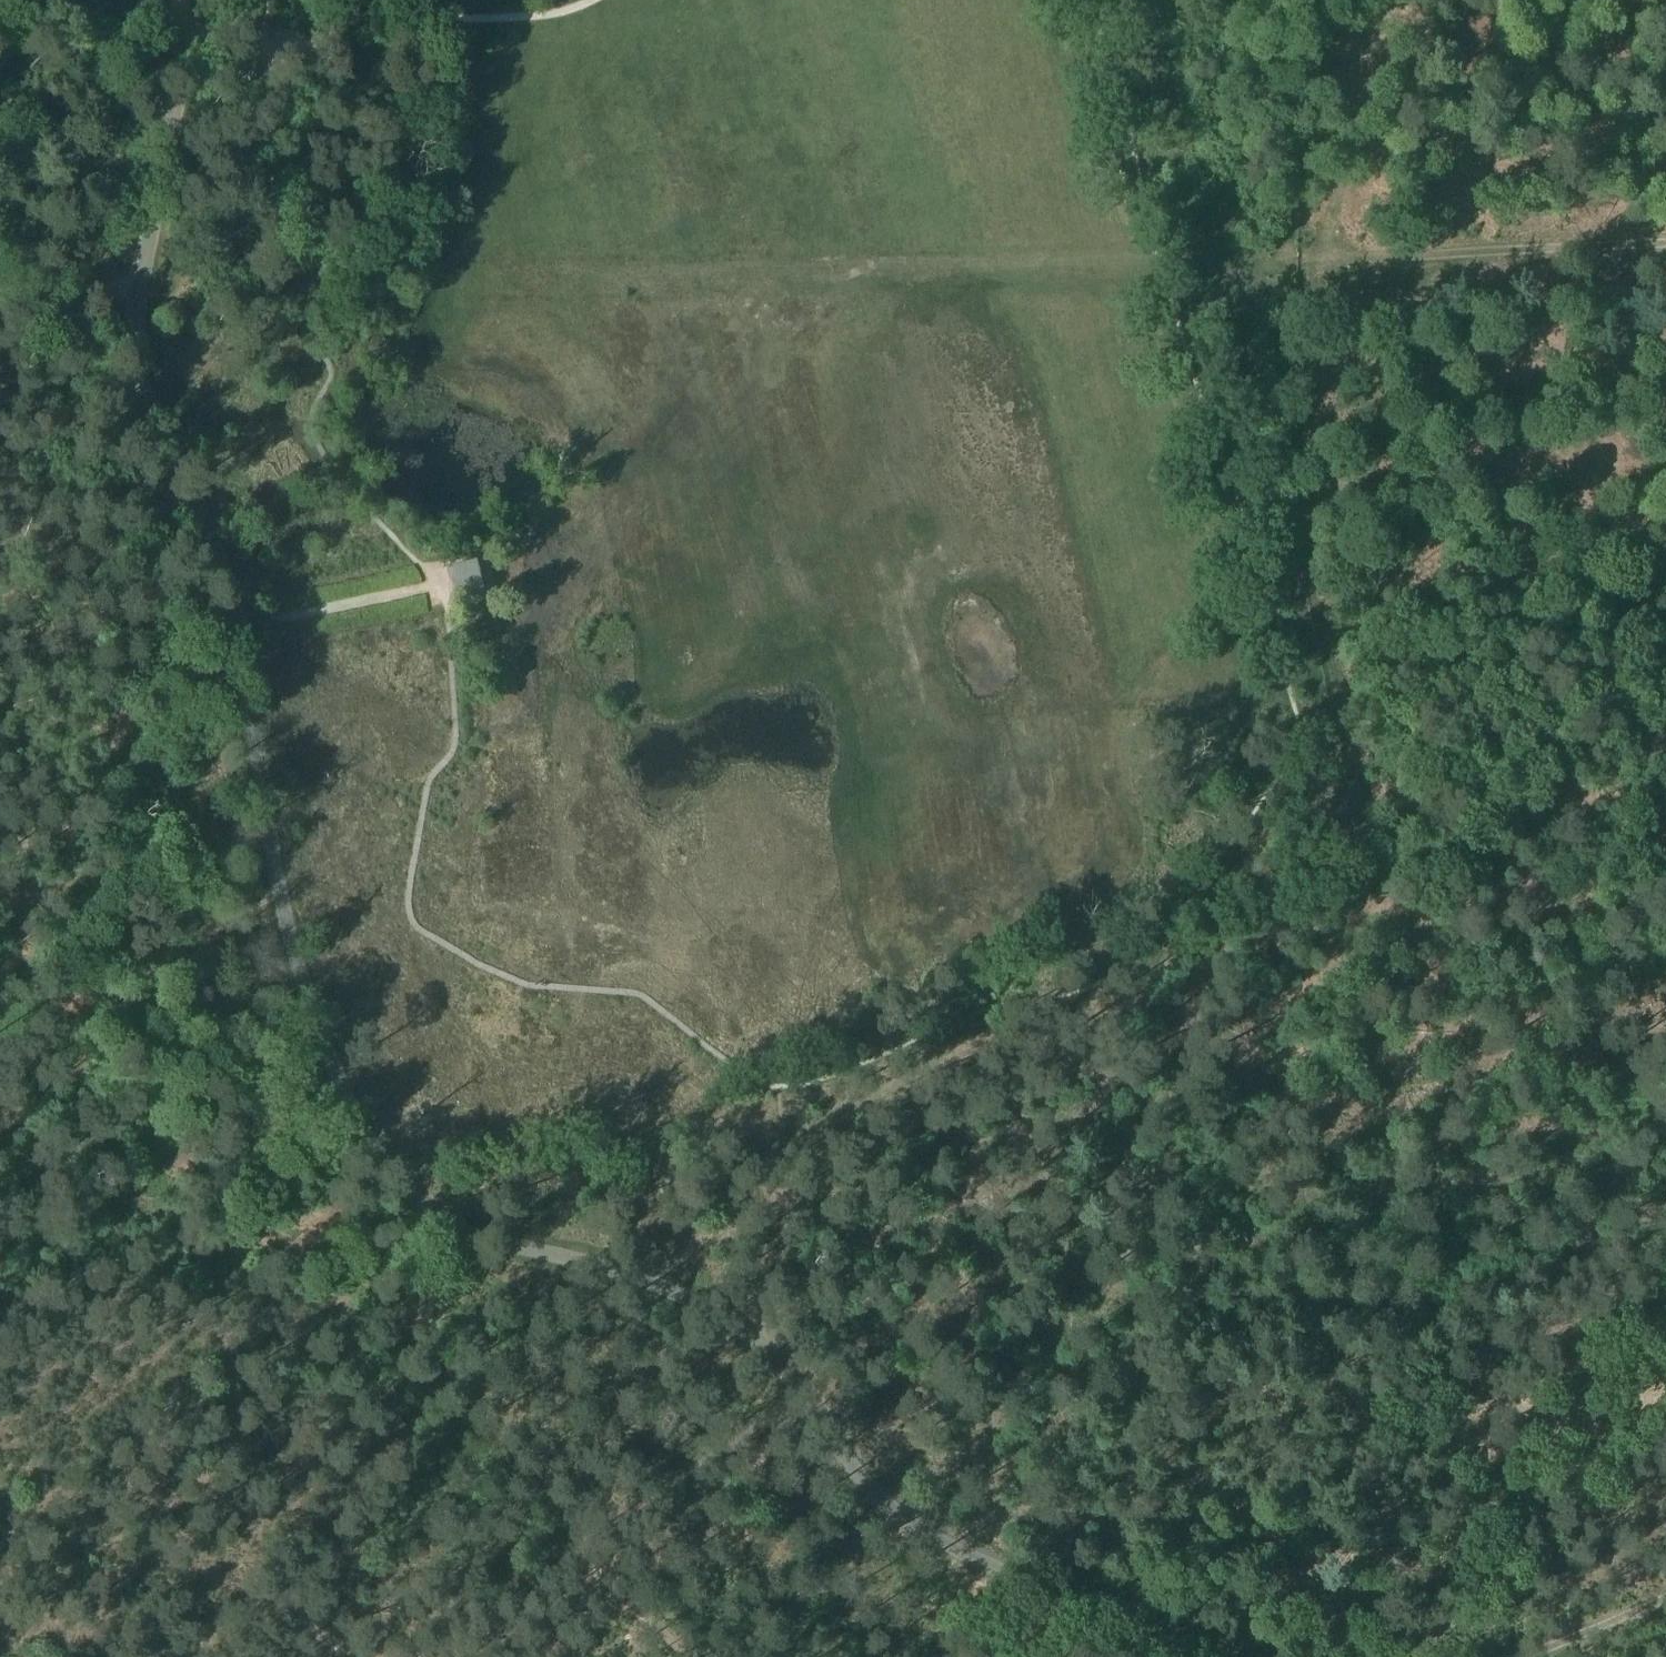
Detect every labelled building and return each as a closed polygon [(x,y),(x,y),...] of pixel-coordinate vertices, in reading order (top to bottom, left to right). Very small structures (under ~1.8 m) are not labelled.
[(478,563),(448,568),(455,597),(484,591),(478,563)]
